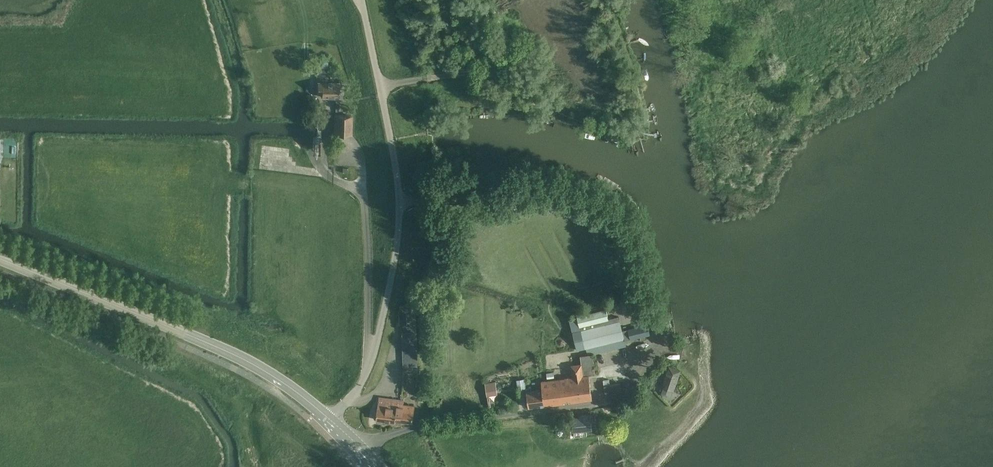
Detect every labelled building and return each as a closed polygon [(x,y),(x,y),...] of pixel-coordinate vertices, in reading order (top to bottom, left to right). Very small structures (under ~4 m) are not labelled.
[(339,83),(318,83),(318,92),(321,92),(321,97),(339,98),(339,83)] [(351,135),(351,115),(336,115),(335,134),(351,135)] [(582,312),(576,314),(577,315),(580,327),(609,319),(607,310),(591,313),(583,315),(582,313),(582,312)] [(622,322),(573,333),(577,350),(589,348),(590,355),(619,348),(619,347),(622,346),(626,345),(625,340),(626,340),(622,322)] [(649,326),(630,330),(632,340),(652,335),(649,326)] [(416,332),(402,333),(403,369),(413,369),(412,365),(417,365),(416,332)] [(529,407),(529,406),(593,399),(590,375),(595,375),(592,355),(580,356),(581,364),(572,365),(573,377),(542,381),(543,389),(527,391),(529,407)] [(668,374),(664,387),(665,388),(662,394),(663,397),(668,399),(671,397),(673,391),(674,391),(679,378),(681,372),(671,369),(669,374),(668,374)] [(518,389),(526,388),(524,379),(517,380),(518,389)] [(610,380),(604,380),(606,395),(621,394),(620,384),(610,385),(610,380)] [(496,382),(486,383),(487,396),(498,395),(496,382)] [(395,419),(397,403),(397,398),(379,396),(377,419),(395,421),(395,419)] [(397,403),(395,419),(413,421),(415,405),(404,404),(404,399),(397,398),(397,403)] [(443,398),(432,398),(432,413),(443,413),(443,398)] [(575,430),(592,428),(591,423),(596,422),(596,416),(590,416),(581,417),(581,418),(574,419),(575,430)]
